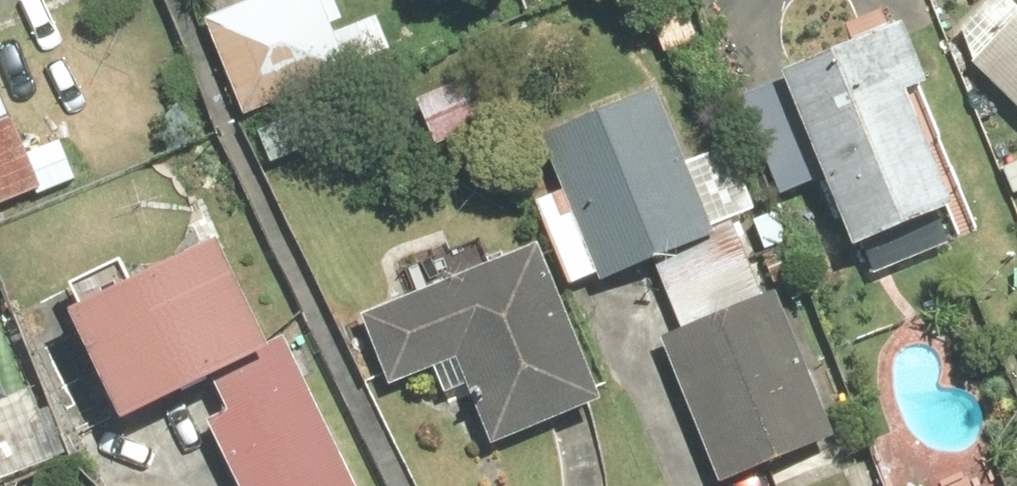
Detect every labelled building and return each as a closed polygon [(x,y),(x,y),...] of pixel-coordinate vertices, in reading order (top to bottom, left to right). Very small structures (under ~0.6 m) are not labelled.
[(219,20),(257,112),(357,71),(328,0),(267,0),(219,20)] [(703,2),(659,19),(675,60),(719,43),(703,2)] [(972,61),(1016,104),(1016,15),(972,61)] [(910,21),(784,71),(855,248),(957,207),(911,91),(934,82),(910,21)] [(53,188),(0,58),(0,210),(53,188)] [(481,74),(425,97),(445,147),(501,124),(481,74)] [(660,340),(721,485),(723,485),(843,435),(782,289),(764,296),(733,222),(762,210),(734,144),(687,164),(657,91),(544,138),(565,189),(534,202),(569,286),(601,273),(605,284),(654,263),(683,330),(660,340)] [(314,106),(263,125),(279,167),(330,148),(314,106)] [(72,315),(122,422),(213,380),(228,412),(209,421),(239,485),(355,485),(286,336),(269,344),(223,245),(72,315)] [(539,245),(362,314),(390,386),(460,359),(496,449),(603,406),(539,245)] [(12,388),(0,360),(0,393),(12,388)]
